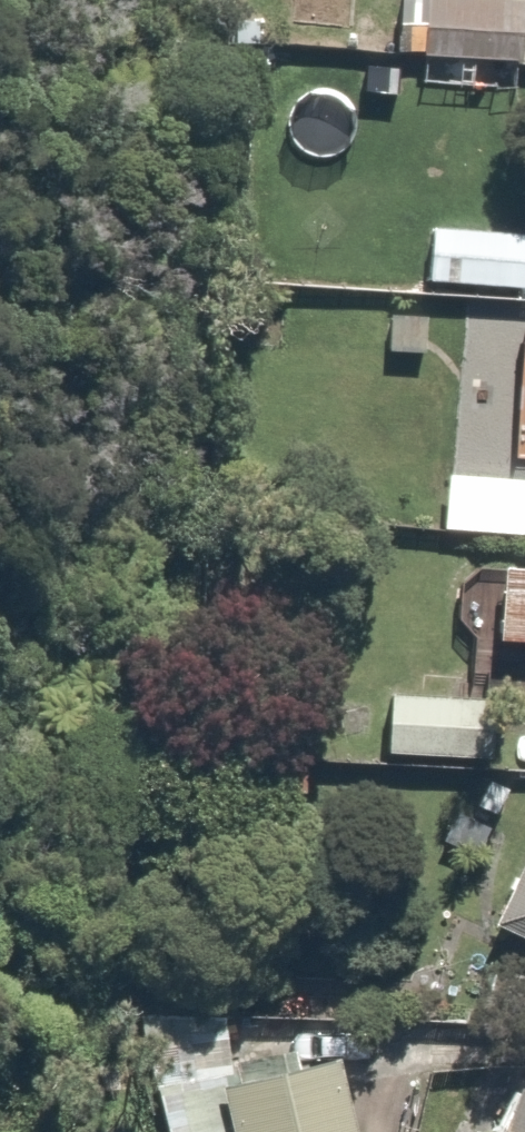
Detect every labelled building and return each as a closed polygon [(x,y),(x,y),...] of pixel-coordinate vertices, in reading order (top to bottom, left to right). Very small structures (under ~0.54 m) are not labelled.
[(506,0),(389,0),(387,48),(415,49),(413,81),(475,84),(476,50),(503,52),(506,0)] [(512,224),(415,219),(413,275),(510,279),(512,224)] [(416,283),(377,281),(373,347),(412,349),(416,283)] [(512,474),(433,471),(432,522),(510,525),(512,474)] [(472,557),(469,635),(524,637),(524,559),(472,557)] [(478,692),(367,686),(364,743),(475,749),(478,692)] [(471,916),(524,941),(524,799),(471,916)] [(183,1084),(198,1131),(335,1131),(306,1043),(232,1068),(183,1084)] [(497,1082),(475,1131),(524,1131),(524,1094),(497,1082)]
